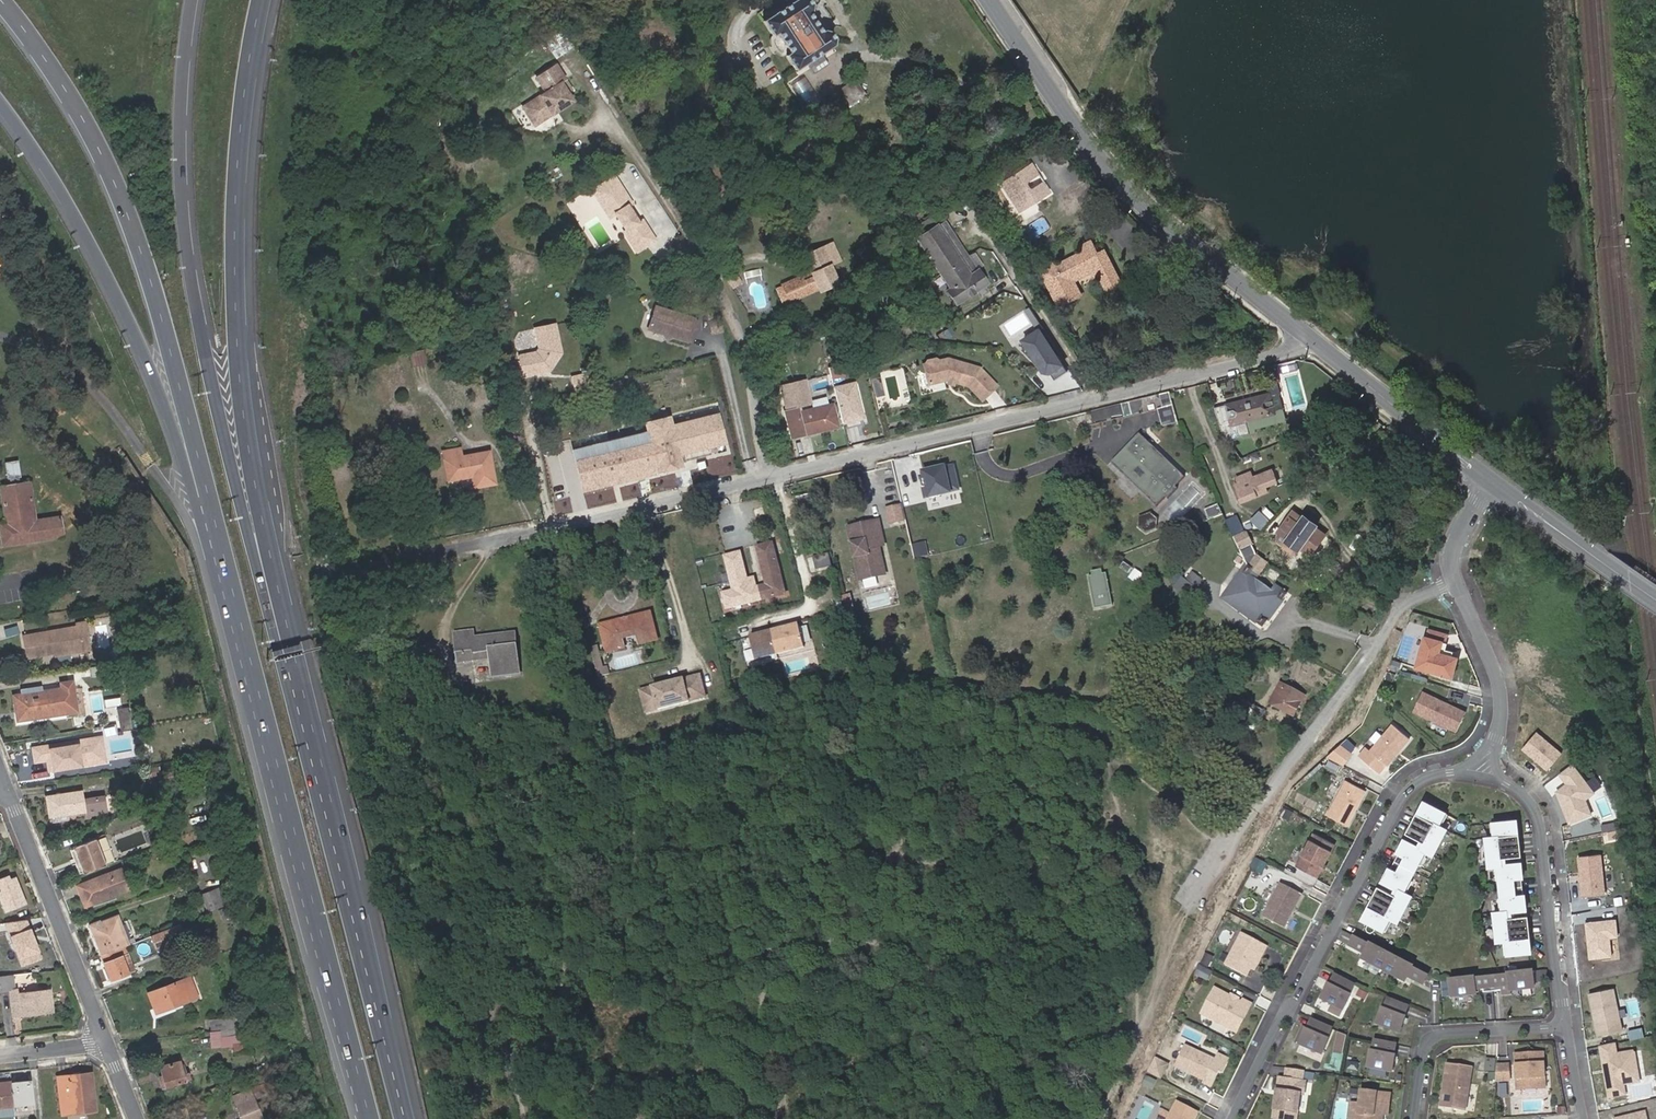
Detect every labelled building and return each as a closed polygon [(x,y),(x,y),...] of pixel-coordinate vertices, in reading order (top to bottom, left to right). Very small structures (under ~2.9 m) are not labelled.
[(763,21),(772,36),(776,33),(790,54),(786,56),(795,70),(832,46),(834,40),(829,33),(824,31),(821,33),(808,13),(811,11),(811,5),(807,0),(796,0),(763,21)] [(568,81),(563,74),(546,86),(551,93),(534,104),(546,122),(576,102),(563,84),(568,81)] [(854,80),(830,95),(840,111),(864,96),(854,80)] [(1033,166),(1002,185),(1021,215),(1052,196),(1046,187),(1042,186),(1032,192),(1030,192),(1027,187),(1027,184),(1037,178),(1038,175),(1033,166)] [(613,175),(591,188),(609,216),(615,212),(618,216),(615,218),(619,224),(622,222),(626,228),(622,230),(635,250),(653,239),(641,219),(637,221),(626,205),(630,203),(613,175)] [(977,180),(965,187),(976,203),(987,195),(977,180)] [(911,231),(917,239),(937,226),(931,218),(911,231)] [(944,221),(937,226),(960,262),(967,257),(944,221)] [(960,262),(937,226),(917,239),(949,287),(947,290),(956,303),(985,284),(979,275),(967,257),(960,262)] [(1081,250),(1083,253),(1095,247),(1093,244),(1081,250)] [(816,271),(812,273),(777,289),(784,303),(819,287),(836,279),(820,247),(807,253),(816,271)] [(1041,273),(1042,276),(1057,310),(1062,308),(1075,302),(1068,284),(1084,277),(1086,281),(1099,275),(1112,303),(1125,296),(1106,255),(1100,258),(1095,247),(1083,253),(1084,256),(1060,267),(1058,264),(1041,273)] [(974,254),(968,258),(979,275),(985,271),(974,254)] [(575,264),(585,268),(588,260),(577,257),(575,264)] [(734,276),(725,282),(730,290),(739,284),(734,276)] [(1068,284),(1075,302),(1079,300),(1073,287),(1086,281),(1084,277),(1068,284)] [(693,320),(654,306),(646,329),(685,342),(693,320)] [(704,312),(710,335),(721,332),(717,316),(704,312)] [(540,351),(521,356),(525,375),(552,368),(562,351),(555,323),(536,327),(541,347),(540,351)] [(1040,325),(1020,338),(1041,372),(1051,373),(1065,365),(1040,325)] [(427,367),(424,352),(409,355),(412,370),(427,367)] [(948,358),(923,364),(927,385),(946,380),(965,387),(978,401),(994,386),(976,368),(948,358)] [(874,360),(866,362),(868,371),(876,369),(874,360)] [(570,378),(573,391),(589,387),(586,374),(570,378)] [(1169,393),(1160,396),(1163,409),(1172,407),(1169,393)] [(1232,424),(1275,414),(1270,395),(1228,405),(1232,424)] [(846,400),(842,400),(844,408),(847,421),(858,418),(853,398),(846,400)] [(1143,399),(1121,405),(1124,416),(1124,417),(1138,414),(1143,399)] [(842,400),(822,405),(824,415),(834,413),(833,410),(844,408),(842,400)] [(824,415),(822,405),(797,412),(797,408),(785,411),(791,438),(803,435),(802,429),(810,427),(811,433),(837,427),(834,413),(824,415)] [(1121,405),(1090,412),(1093,423),(1124,416),(1121,405)] [(1163,409),(1157,410),(1161,426),(1176,423),(1172,407),(1163,409)] [(667,455),(722,442),(716,414),(671,425),(669,417),(645,423),(647,432),(572,450),(581,490),(670,468),(667,455)] [(802,429),(803,435),(811,433),(810,427),(802,429)] [(1151,502),(1150,503),(1153,506),(1162,497),(1163,499),(1178,483),(1176,481),(1185,472),(1182,470),(1181,471),(1171,460),(1168,463),(1149,445),(1153,441),(1141,429),(1138,432),(1140,433),(1112,461),(1111,460),(1109,462),(1121,474),(1124,471),(1143,489),(1140,491),(1151,502)] [(1138,432),(1111,460),(1112,461),(1140,433),(1138,432)] [(1254,438),(1239,443),(1243,455),(1258,450),(1254,438)] [(1181,471),(1182,470),(1153,441),(1149,445),(1168,463),(1171,460),(1181,471)] [(494,483),(489,452),(461,456),(460,448),(442,450),(447,481),(471,477),(473,487),(494,483)] [(728,458),(711,460),(712,472),(729,470),(728,458)] [(17,461),(4,463),(6,479),(9,479),(17,478),(20,477),(17,461)] [(953,461),(919,469),(926,499),(959,491),(953,461)] [(1272,465),(1232,481),(1241,504),(1270,493),(1267,487),(1279,482),(1272,465)] [(1121,474),(1150,503),(1151,502),(1140,491),(1143,489),(1124,471),(1121,474)] [(17,478),(9,479),(10,486),(18,485),(17,478)] [(0,532),(0,536),(1,547),(61,537),(58,518),(33,522),(28,484),(18,485),(10,486),(0,488),(4,525),(5,531),(0,532)] [(1207,520),(1222,515),(1217,505),(1205,510),(1207,520)] [(905,521),(902,508),(888,511),(891,524),(905,521)] [(1264,527),(1271,517),(1260,510),(1253,519),(1264,527)] [(1316,525),(1304,517),(1302,519),(1293,512),(1279,532),(1275,537),(1276,541),(1282,545),(1282,546),(1282,549),(1292,555),(1295,554),(1300,547),(1310,553),(1323,534),(1314,528),(1316,525)] [(1153,514),(1142,516),(1139,524),(1145,530),(1156,528),(1158,520),(1153,514)] [(1242,557),(1252,552),(1236,516),(1225,521),(1228,527),(1240,553),(1242,557)] [(880,527),(849,534),(861,587),(887,580),(880,552),(885,551),(880,527)] [(751,589),(749,580),(746,580),(740,553),(726,557),(734,591),(723,594),(727,609),(785,594),(773,544),(757,548),(767,585),(755,588),(751,589)] [(831,552),(814,555),(816,569),(834,565),(831,552)] [(1260,574),(1267,563),(1253,554),(1252,552),(1242,557),(1245,565),(1246,565),(1260,574)] [(1260,574),(1246,565),(1240,572),(1243,574),(1233,588),(1230,587),(1226,589),(1225,592),(1224,597),(1241,604),(1239,608),(1238,607),(1236,610),(1238,612),(1241,608),(1242,609),(1239,615),(1249,620),(1250,618),(1263,627),(1286,593),(1276,586),(1277,584),(1275,582),(1273,587),(1274,588),(1272,591),(1255,580),(1260,574)] [(1114,600),(1099,571),(1083,580),(1098,608),(1114,600)] [(1183,574),(1176,584),(1191,596),(1199,586),(1183,574)] [(619,639),(626,637),(640,633),(643,644),(660,639),(653,611),(630,617),(631,623),(626,624),(625,618),(603,624),(610,653),(621,650),(619,639)] [(86,622),(77,624),(78,627),(79,626),(83,648),(56,652),(56,656),(92,649),(86,622)] [(770,630),(776,653),(804,645),(798,623),(770,630)] [(78,627),(25,636),(29,657),(56,652),(83,648),(79,626),(78,627)] [(458,633),(464,664),(481,661),(480,653),(495,650),(496,659),(499,675),(525,671),(518,630),(476,637),(475,630),(458,633)] [(770,630),(749,636),(755,658),(776,653),(770,630)] [(1425,637),(1417,667),(1447,675),(1452,657),(1441,654),(1444,642),(1449,644),(1451,636),(1429,630),(1427,638),(1425,637)] [(628,648),(626,637),(619,639),(621,650),(628,648)] [(1448,649),(1450,644),(1449,644),(1444,642),(1441,654),(1452,657),(1453,651),(1448,649)] [(592,649),(597,669),(605,667),(600,647),(592,649)] [(480,653),(481,661),(496,659),(495,650),(480,653)] [(1452,657),(1447,675),(1452,677),(1457,658),(1452,657)] [(597,669),(599,676),(613,673),(612,666),(605,667),(597,669)] [(701,674),(638,690),(645,715),(707,699),(701,674)] [(1296,702),(1300,693),(1279,682),(1269,702),(1295,715),(1300,704),(1296,702)] [(40,686),(18,689),(20,696),(24,695),(25,700),(42,697),(41,692),(40,686)] [(45,715),(65,712),(61,689),(41,692),(42,697),(25,700),(24,695),(20,696),(14,696),(17,713),(26,712),(27,715),(45,712),(45,715)] [(1463,711),(1420,690),(1411,710),(1454,730),(1463,711)] [(1304,695),(1300,693),(1296,702),(1300,704),(1304,695)] [(120,698),(102,700),(103,708),(121,706),(120,698)] [(1265,711),(1245,700),(1238,714),(1246,718),(1249,713),(1261,719),(1265,711)] [(117,709),(120,731),(131,729),(128,707),(121,708),(117,709)] [(1406,736),(1389,723),(1368,751),(1385,764),(1406,736)] [(1563,752),(1537,730),(1522,749),(1548,770),(1563,752)] [(94,738),(31,748),(33,762),(49,760),(50,770),(77,766),(76,758),(96,755),(94,738)] [(1339,740),(1330,755),(1345,764),(1354,749),(1339,740)] [(1574,763),(1559,774),(1567,784),(1556,791),(1570,824),(1592,815),(1588,799),(1595,793),(1574,763)] [(1328,816),(1348,826),(1367,791),(1347,781),(1328,816)] [(45,797),(48,816),(49,816),(67,813),(84,811),(85,818),(107,815),(104,797),(82,800),(81,791),(45,797)] [(1440,826),(1447,813),(1424,801),(1417,813),(1416,813),(1406,832),(1420,839),(1417,845),(1404,838),(1397,851),(1399,852),(1390,868),(1389,867),(1382,880),(1395,887),(1391,893),(1378,885),(1368,905),(1369,905),(1362,918),(1386,930),(1392,917),(1397,919),(1410,895),(1405,893),(1412,880),(1409,878),(1418,862),(1421,864),(1427,851),(1432,853),(1445,829),(1440,826)] [(67,813),(49,816),(50,823),(69,820),(67,813)] [(1504,955),(1530,952),(1528,938),(1530,938),(1527,915),(1512,917),(1511,911),(1526,909),(1524,894),(1523,895),(1521,877),(1522,877),(1521,862),(1506,864),(1506,857),(1521,856),(1518,833),(1517,834),(1516,820),(1490,822),(1491,837),(1486,838),(1489,865),(1494,864),(1496,879),(1499,879),(1501,897),(1498,897),(1499,912),(1494,912),(1497,939),(1502,939),(1504,955)] [(1313,832),(1295,866),(1316,877),(1333,843),(1313,832)] [(86,873),(104,865),(93,838),(74,845),(72,848),(81,872),(84,873),(86,873)] [(81,872),(72,848),(69,849),(78,873),(81,872)] [(1602,854),(1577,857),(1582,897),(1607,894),(1602,854)] [(129,888),(120,868),(77,885),(84,906),(129,888)] [(0,879),(0,896),(5,910),(23,903),(14,877),(9,880),(8,876),(0,879)] [(1261,917),(1283,928),(1300,894),(1278,883),(1261,917)] [(201,895),(207,911),(227,903),(220,888),(201,895)] [(236,900),(222,906),(227,917),(241,911),(236,900)] [(124,945),(128,944),(117,914),(99,922),(98,920),(88,924),(100,954),(105,952),(109,950),(110,951),(124,945)] [(41,958),(25,920),(5,923),(23,965),(41,958)] [(1616,920),(1586,923),(1590,960),(1613,957),(1611,938),(1618,938),(1616,920)] [(157,946),(184,935),(181,926),(153,937),(157,946)] [(1269,947),(1244,934),(1228,967),(1249,978),(1261,954),(1265,956),(1269,947)] [(1385,969),(1392,956),(1370,945),(1355,937),(1350,946),(1366,954),(1363,958),(1385,969)] [(127,953),(124,945),(110,951),(105,953),(110,965),(105,967),(110,979),(127,973),(120,955),(127,953)] [(110,965),(105,953),(100,955),(105,967),(110,965)] [(134,971),(127,953),(120,955),(127,973),(134,971)] [(1424,984),(1428,976),(1413,968),(1413,967),(1392,956),(1385,969),(1406,981),(1408,976),(1424,984)] [(1492,977),(1493,992),(1502,991),(1502,987),(1510,986),(1510,990),(1534,987),(1533,972),(1509,975),(1492,977)] [(7,975),(0,976),(0,991),(9,990),(7,975)] [(13,975),(7,975),(9,990),(10,989),(15,989),(13,975)] [(1349,995),(1354,985),(1333,975),(1328,985),(1328,984),(1321,998),(1343,1009),(1350,995),(1349,995)] [(170,1002),(172,1007),(197,997),(189,977),(148,994),(154,1009),(170,1002)] [(1484,993),(1493,992),(1492,977),(1475,979),(1474,978),(1450,981),(1452,996),(1476,994),(1476,990),(1484,989),(1484,993)] [(1614,988),(1588,993),(1598,1036),(1624,1030),(1614,988)] [(17,989),(15,989),(10,989),(13,1016),(52,1011),(49,990),(19,994),(17,989)] [(1200,1015),(1236,1032),(1250,1004),(1242,1000),(1240,1002),(1236,1001),(1233,1002),(1230,1000),(1229,997),(1213,989),(1200,1015)] [(1362,1001),(1366,993),(1358,989),(1354,997),(1362,1001)] [(1405,1018),(1409,1007),(1388,999),(1384,1009),(1383,1009),(1378,1023),(1400,1032),(1406,1018),(1405,1018)] [(155,1014),(172,1007),(170,1002),(154,1009),(155,1014)] [(211,1030),(237,1026),(236,1021),(235,1015),(209,1019),(211,1030)] [(1328,1039),(1332,1029),(1311,1020),(1306,1030),(1300,1044),(1322,1053),(1328,1040),(1328,1039)] [(219,1030),(209,1031),(210,1044),(211,1047),(221,1046),(220,1037),(219,1030)] [(220,1037),(221,1046),(232,1045),(232,1044),(248,1043),(245,1034),(220,1037)] [(1393,1055),(1395,1045),(1372,1040),(1370,1051),(1367,1065),(1391,1070),(1394,1056),(1393,1055)] [(233,1053),(249,1051),(248,1043),(232,1044),(232,1045),(233,1053)] [(1616,1043),(1598,1046),(1608,1099),(1627,1096),(1625,1086),(1641,1083),(1635,1050),(1618,1054),(1616,1043)] [(1212,1059),(1183,1045),(1173,1066),(1202,1080),(1201,1083),(1209,1087),(1217,1072),(1219,1073),(1226,1060),(1214,1054),(1212,1059)] [(1541,1052),(1514,1054),(1516,1089),(1543,1087),(1541,1052)] [(162,1077),(164,1086),(187,1081),(187,1077),(182,1078),(179,1062),(160,1066),(162,1077)] [(1471,1067),(1446,1063),(1439,1106),(1464,1110),(1471,1067)] [(1507,1064),(1495,1064),(1494,1079),(1508,1078),(1507,1064)] [(246,1075),(257,1071),(256,1066),(244,1070),(244,1069),(234,1073),(236,1079),(246,1075)] [(230,1067),(221,1070),(226,1083),(236,1079),(234,1073),(233,1073),(230,1067)] [(67,1080),(67,1076),(57,1076),(60,1099),(93,1096),(90,1073),(77,1074),(77,1078),(67,1080)] [(1282,1078),(1280,1089),(1275,1088),(1270,1118),(1275,1118),(1293,1118),(1296,1104),(1300,1104),(1302,1092),(1298,1092),(1299,1081),(1282,1078)] [(30,1079),(11,1082),(13,1105),(22,1104),(22,1100),(32,1099),(30,1079)] [(11,1082),(0,1083),(0,1106),(13,1105),(11,1082)] [(244,1118),(259,1118),(262,1118),(260,1113),(268,1109),(265,1099),(256,1102),(250,1088),(234,1095),(244,1118)] [(1389,1094),(1360,1090),(1358,1104),(1356,1118),(1357,1118),(1381,1118),(1379,1117),(1380,1115),(1386,1116),(1389,1094)] [(1169,1118),(1195,1118),(1198,1113),(1177,1102),(1169,1118)] [(1356,1118),(1358,1104),(1350,1102),(1348,1117),(1356,1118)] [(1613,1118),(1648,1118),(1646,1111),(1613,1118)]
